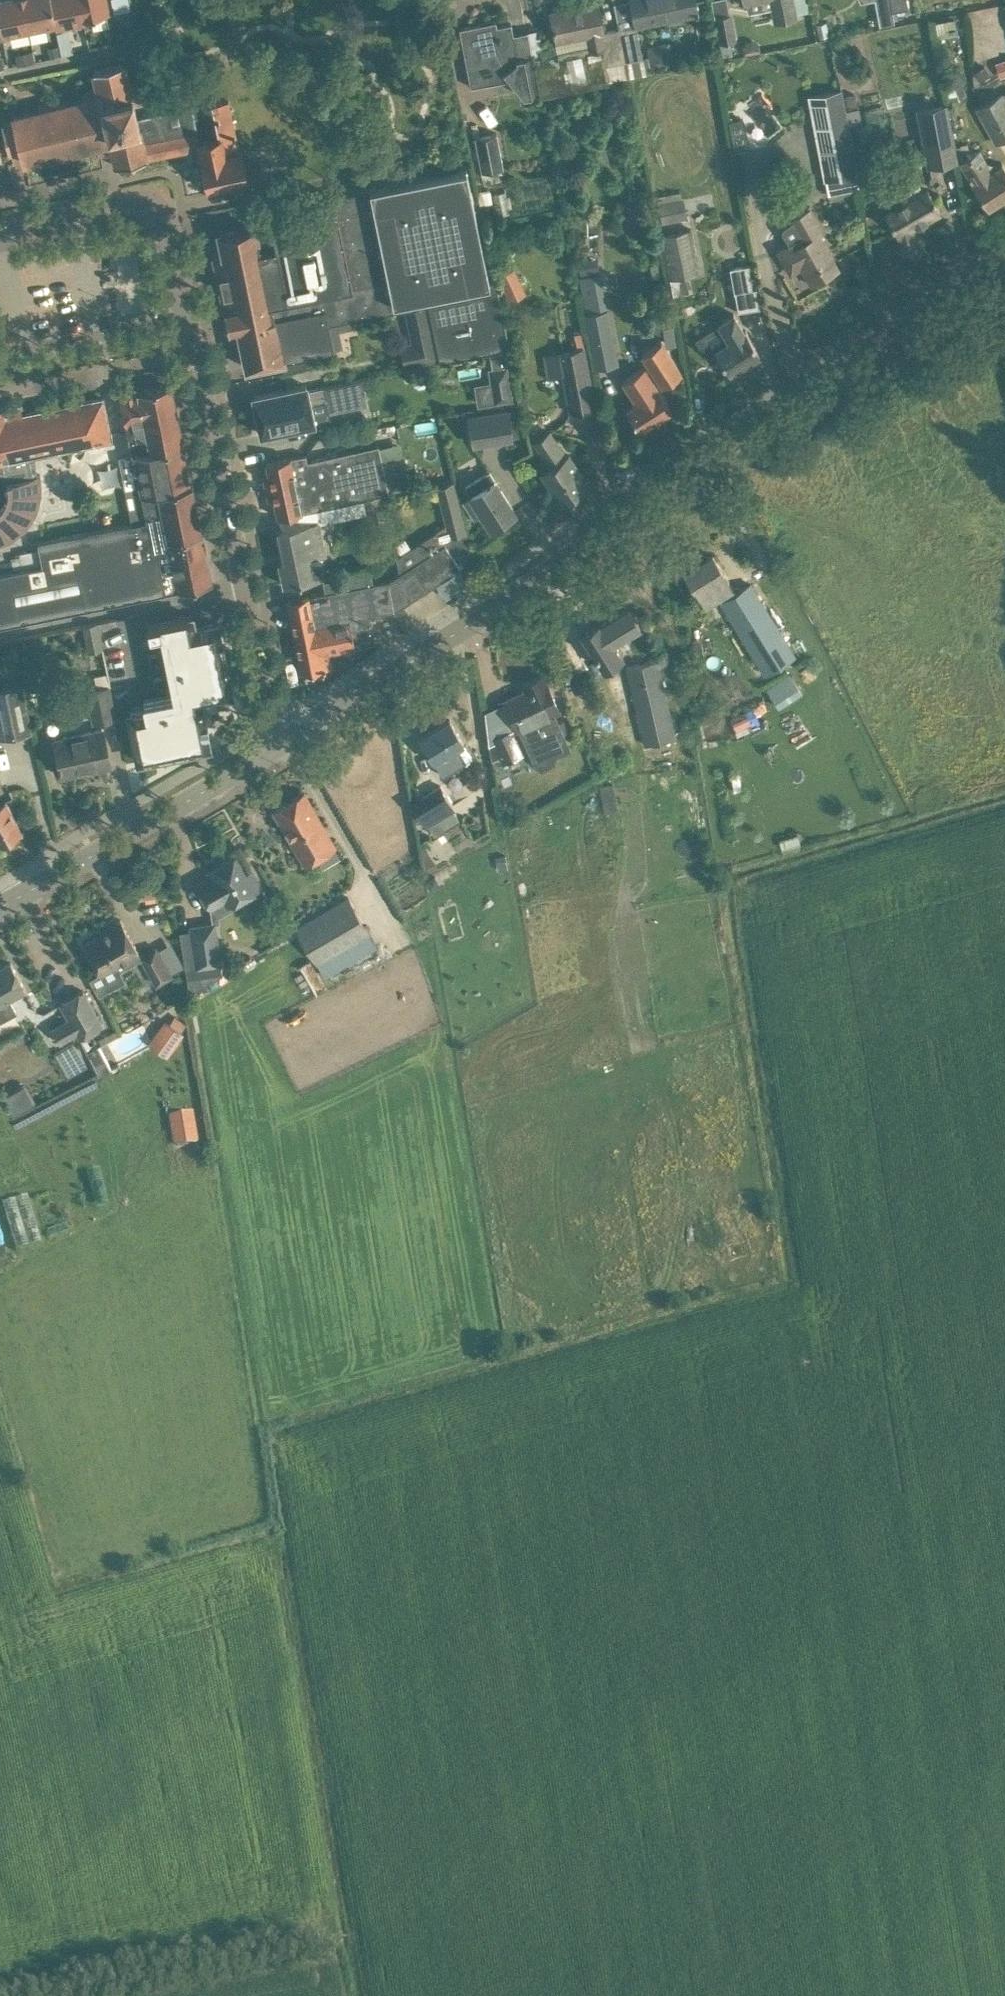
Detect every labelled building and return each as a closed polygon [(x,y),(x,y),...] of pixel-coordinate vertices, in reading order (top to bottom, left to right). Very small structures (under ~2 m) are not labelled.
[(2,35),(29,29),(23,0),(0,0),(0,27),(2,35)] [(29,29),(55,24),(56,24),(51,0),(23,0),(29,29)] [(56,24),(57,28),(84,22),(83,18),(79,0),(51,0),(56,24)] [(83,18),(110,12),(108,0),(79,0),(83,18)] [(551,10),(557,40),(588,34),(591,50),(600,48),(607,80),(630,76),(620,27),(603,30),(597,0),(592,0),(579,3),(579,5),(551,10)] [(635,24),(637,24),(698,11),(696,0),(630,0),(633,12),(635,24)] [(745,0),(747,11),(774,6),(776,19),(796,15),(795,13),(810,10),(808,0),(745,0)] [(892,0),(877,0),(881,23),(895,20),(892,0)] [(895,20),(910,17),(906,0),(892,0),(895,20)] [(733,39),(728,13),(714,16),(722,55),(731,54),(729,40),(733,39)] [(497,25),(496,20),(459,27),(471,86),(485,83),(489,70),(502,67),(524,95),(540,92),(527,30),(526,30),(531,54),(518,57),(511,22),(497,25)] [(635,24),(620,27),(630,76),(646,72),(651,71),(648,55),(643,56),(637,24),(635,24)] [(71,40),(60,43),(62,54),(74,52),(71,40)] [(650,62),(671,60),(668,40),(648,43),(650,62)] [(57,45),(47,47),(50,57),(51,57),(59,55),(59,54),(57,48),(57,45)] [(33,50),(16,54),(18,63),(36,60),(33,50)] [(1004,73),(1004,58),(995,59),(997,74),(1004,73)] [(113,149),(117,165),(147,157),(146,156),(200,146),(201,145),(199,139),(192,105),(139,117),(134,95),(132,96),(124,62),(94,69),(99,89),(84,92),(86,99),(58,106),(56,99),(40,103),(41,110),(29,113),(28,110),(26,110),(27,113),(14,117),(15,121),(4,123),(10,150),(21,147),(24,161),(38,158),(39,161),(41,161),(40,158),(52,155),(53,158),(55,157),(54,154),(67,151),(68,154),(70,154),(69,151),(82,148),(82,151),(84,150),(83,147),(97,144),(99,153),(113,149)] [(842,88),(808,94),(824,179),(858,173),(842,88)] [(1004,136),(1004,92),(976,108),(995,142),(1004,136)] [(240,149),(229,99),(213,102),(219,130),(211,131),(212,136),(199,139),(201,145),(200,146),(208,185),(247,177),(241,149),(240,149)] [(927,167),(958,160),(949,114),(955,113),(953,103),(916,111),(927,167)] [(504,167),(497,131),(475,135),(482,171),(504,167)] [(978,149),(959,161),(989,207),(1004,196),(1004,167),(1002,162),(992,169),(978,149)] [(224,256),(217,257),(227,308),(225,308),(225,311),(227,311),(226,309),(235,308),(239,324),(244,351),(247,351),(249,361),(246,362),(247,366),(282,359),(285,370),(312,364),(309,352),(334,348),(328,321),(354,316),(405,305),(409,326),(413,341),(401,344),(406,364),(437,357),(438,360),(491,350),(505,347),(509,346),(499,297),(496,278),(489,279),(467,168),(333,194),(252,211),(255,224),(219,231),(224,256)] [(940,209),(930,192),(926,185),(902,199),(896,187),(884,193),(893,208),(884,212),(898,233),(903,250),(918,246),(912,225),(940,209)] [(663,221),(687,216),(683,196),(658,202),(663,221)] [(839,267),(821,234),(824,232),(811,208),(793,218),(793,219),(783,227),(782,228),(782,229),(782,231),(783,233),(789,243),(778,249),(791,272),(801,266),(811,283),(814,281),(819,284),(825,281),(826,275),(839,267)] [(661,233),(670,277),(673,294),(690,291),(687,274),(699,271),(691,227),(661,233)] [(596,257),(577,260),(580,274),(599,270),(596,257)] [(755,287),(752,288),(748,263),(730,266),(735,291),(739,311),(759,307),(755,287)] [(517,266),(501,270),(507,294),(523,290),(517,266)] [(593,367),(617,363),(600,273),(579,277),(585,312),(583,313),(593,367)] [(718,361),(728,376),(743,367),(744,362),(759,352),(749,335),(746,330),(745,331),(733,313),(721,321),(721,322),(696,338),(697,339),(707,355),(717,349),(720,354),(722,358),(718,361)] [(644,366),(622,380),(636,402),(627,408),(640,429),(672,408),(658,388),(682,372),(661,341),(642,353),(653,370),(649,373),(644,366)] [(593,406),(582,346),(543,354),(547,375),(563,372),(571,410),(593,406)] [(478,404),(513,398),(508,364),(488,367),(491,381),(475,383),(478,404)] [(324,385),(327,401),(257,415),(260,432),(314,421),(313,415),(329,412),(329,409),(354,403),(349,380),(324,385)] [(148,437),(147,435),(150,435),(147,424),(178,417),(171,382),(119,393),(129,440),(137,438),(137,437),(143,436),(144,437),(148,437)] [(253,395),(257,415),(327,401),(324,385),(307,389),(306,383),(253,395)] [(102,396),(23,412),(21,403),(4,407),(3,405),(0,405),(0,543),(11,539),(26,527),(36,511),(41,493),(40,473),(33,475),(28,454),(111,437),(107,415),(102,396)] [(474,444),(515,438),(510,407),(469,413),(474,444)] [(178,417),(147,424),(150,435),(147,435),(148,437),(144,437),(143,436),(137,437),(137,438),(129,440),(132,453),(118,455),(131,522),(37,541),(39,548),(19,551),(23,568),(21,568),(19,558),(3,562),(5,571),(0,572),(0,624),(212,581),(192,482),(190,483),(182,444),(184,443),(178,417)] [(566,455),(550,430),(535,440),(551,465),(542,471),(560,499),(587,480),(569,453),(566,455)] [(278,516),(366,498),(383,495),(383,494),(389,492),(388,490),(379,446),(378,445),(354,451),(307,461),(305,452),(286,456),(266,461),(278,516)] [(105,484),(118,480),(115,467),(101,471),(105,484)] [(491,525),(515,511),(490,470),(466,485),(491,525)] [(393,609),(394,609),(460,566),(453,554),(470,550),(453,480),(435,485),(445,526),(397,557),(400,571),(388,581),(393,609)] [(368,512),(366,498),(278,516),(279,516),(282,528),(281,528),(279,529),(286,560),(280,561),(284,582),(299,579),(299,581),(302,580),(301,579),(323,574),(319,555),(326,553),(320,522),(368,512)] [(736,591),(713,553),(686,570),(696,587),(698,590),(705,601),(717,594),(765,671),(794,653),(750,582),(736,591)] [(324,590),(372,579),(371,572),(323,580),(324,590)] [(373,584),(372,579),(324,590),(325,592),(308,594),(288,598),(302,671),(332,665),(329,650),(355,645),(351,623),(357,622),(358,626),(372,623),(370,613),(393,609),(388,581),(373,584)] [(640,625),(628,606),(599,624),(597,622),(581,633),(602,667),(625,652),(617,639),(640,625)] [(191,627),(189,616),(192,615),(192,614),(148,623),(150,632),(161,630),(173,694),(144,700),(145,708),(129,711),(138,758),(209,744),(200,698),(231,692),(217,621),(191,627)] [(88,649),(102,646),(97,621),(83,624),(88,649)] [(646,743),(675,737),(657,659),(627,666),(646,743)] [(0,673),(0,683),(0,685),(0,735),(31,729),(22,681),(20,670),(0,673)] [(766,687),(778,707),(803,692),(791,672),(766,687)] [(93,721),(115,717),(106,673),(94,675),(97,688),(87,690),(93,721)] [(546,681),(542,674),(523,682),(528,693),(522,695),(521,692),(504,700),(516,726),(519,725),(536,762),(541,764),(553,758),(554,752),(569,745),(559,725),(560,724),(553,710),(559,707),(546,680),(546,681)] [(460,763),(472,755),(464,741),(450,718),(420,737),(442,772),(459,761),(460,763)] [(63,774),(85,770),(84,766),(110,760),(105,741),(103,727),(55,738),(63,774)] [(492,759),(501,755),(504,761),(520,754),(517,748),(520,747),(511,728),(493,736),(495,740),(490,742),(492,759)] [(412,799),(427,823),(427,822),(434,833),(459,818),(452,807),(453,806),(438,783),(412,799)] [(306,863),(335,846),(304,791),(274,808),(306,863)] [(22,831),(13,813),(6,799),(0,803),(0,842),(22,831)] [(246,871),(235,853),(208,869),(211,874),(197,882),(211,906),(225,898),(228,904),(261,884),(251,867),(246,871)] [(436,875),(426,880),(431,889),(441,884),(436,875)] [(325,974),(367,949),(359,936),(369,931),(349,896),(297,926),(317,961),(325,974)] [(101,972),(139,950),(121,918),(108,925),(109,928),(84,942),(101,972)] [(197,965),(221,961),(214,921),(191,925),(197,965)] [(156,946),(141,954),(156,982),(172,974),(156,946)] [(17,1008),(11,996),(27,987),(12,960),(0,966),(0,1018),(17,1008)] [(67,1015),(77,1033),(100,1021),(83,989),(60,1002),(67,1014),(66,1015),(66,1016),(67,1015)] [(187,1022),(175,1014),(170,1022),(165,1019),(149,1043),(167,1055),(183,1031),(182,1030),(187,1022)] [(17,1250),(42,1242),(27,1197),(2,1205),(17,1250)]
